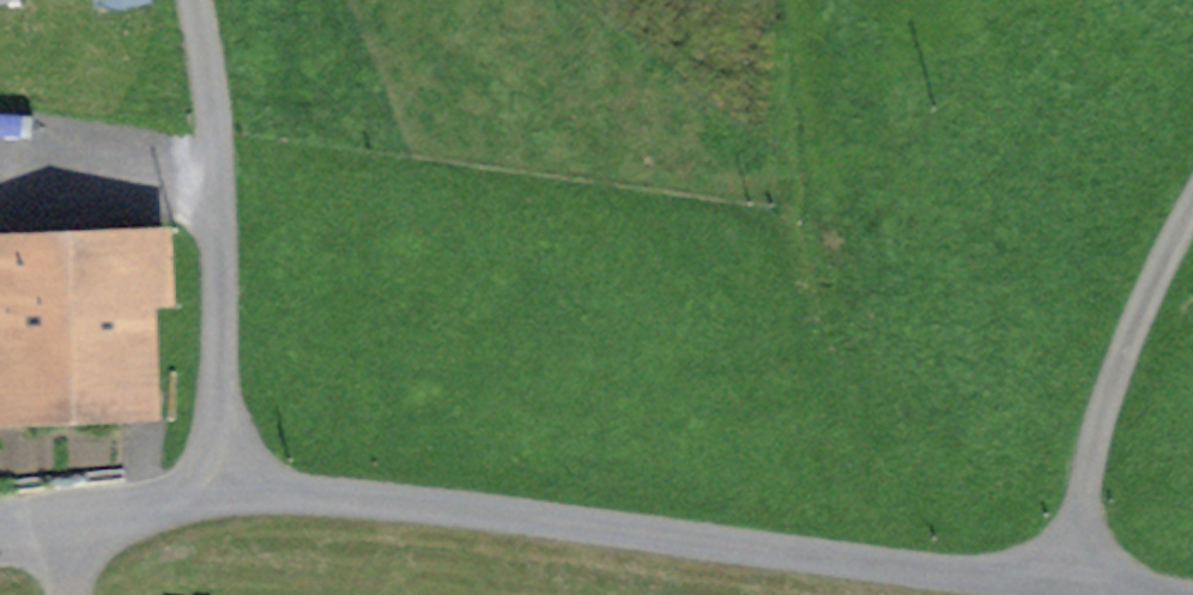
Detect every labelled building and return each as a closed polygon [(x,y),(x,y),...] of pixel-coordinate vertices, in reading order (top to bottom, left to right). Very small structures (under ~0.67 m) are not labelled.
[(0,214),(0,407),(162,400),(157,290),(177,289),(174,207),(0,214)]
